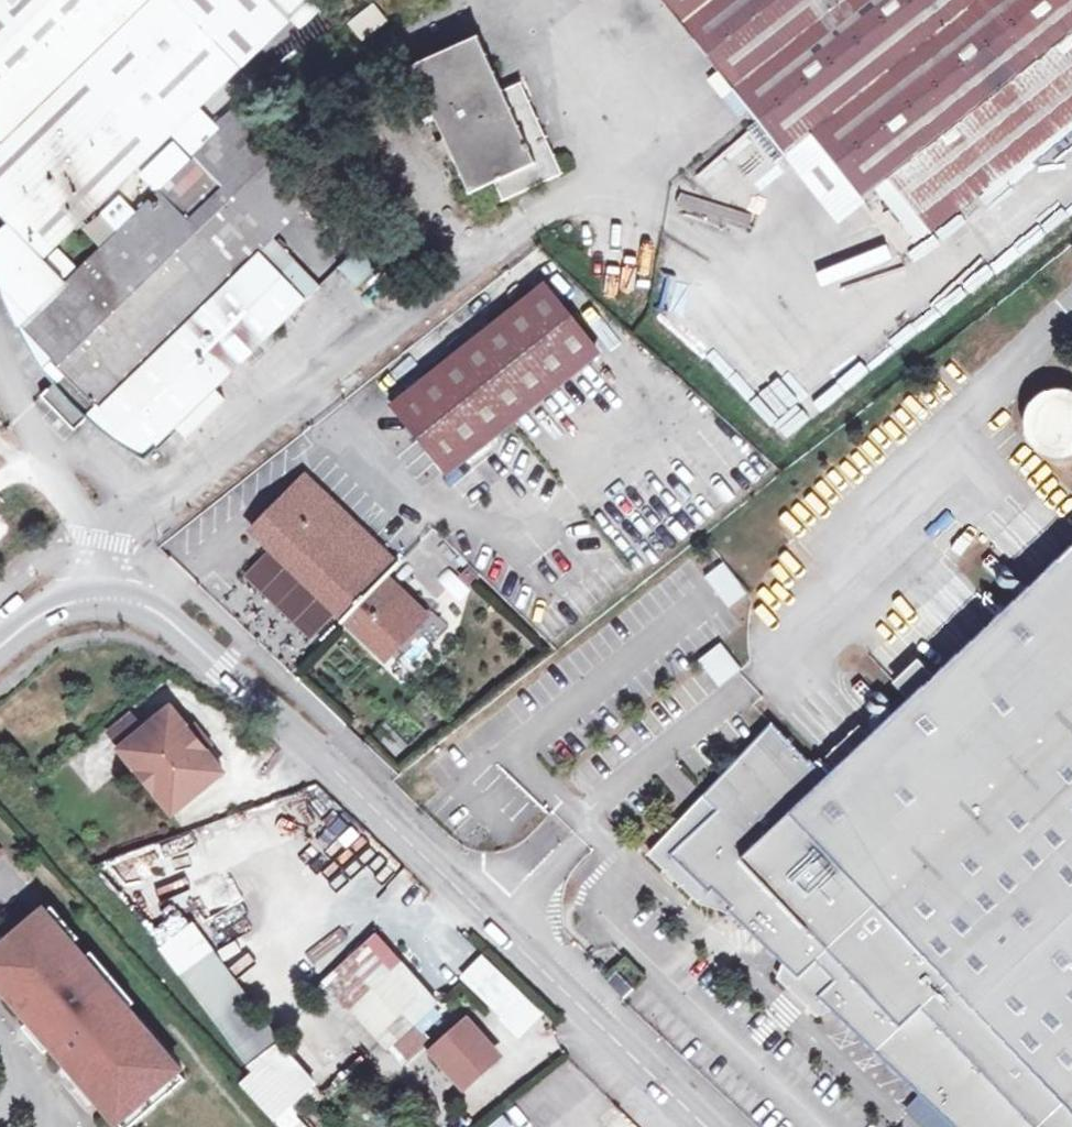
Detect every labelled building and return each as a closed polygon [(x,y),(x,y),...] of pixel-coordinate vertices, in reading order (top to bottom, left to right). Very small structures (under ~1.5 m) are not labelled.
[(224,84),(242,67),(175,0),(77,0),(0,59),(0,144),(2,146),(0,148),(0,215),(8,223),(0,231),(0,271),(6,288),(43,258),(172,135),(199,109),(224,84)] [(77,0),(0,0),(0,59),(77,0)] [(242,67),(287,20),(268,0),(175,0),(242,67)] [(287,20),(308,0),(268,0),(287,20)] [(785,155),(812,134),(863,197),(888,178),(930,232),(1071,119),(1071,0),(662,0),(785,155)] [(348,23),(362,40),(386,21),(373,4),(348,23)] [(506,101),(501,91),(478,37),(413,66),(470,192),(494,182),(503,200),(561,173),(524,92),(506,101)] [(519,83),(501,91),(506,101),(524,92),(519,83)] [(327,186),(242,102),(214,124),(184,148),(185,150),(193,158),(273,239),(327,186)] [(214,124),(199,109),(172,135),(184,148),(214,124)] [(67,281),(43,258),(6,288),(7,294),(12,290),(34,313),(19,328),(64,373),(41,395),(74,430),(96,407),(145,458),(175,428),(185,438),(225,399),(215,389),(306,301),(304,300),(319,286),(273,239),(193,158),(118,231),(101,213),(82,228),(102,247),(67,281)] [(338,267),(358,287),(391,255),(371,235),(338,267)] [(543,283),(391,403),(445,472),(597,351),(543,283)] [(1066,389),(1064,388),(1062,388),(1057,388),(1054,388),(1050,389),(1045,390),(1038,394),(1033,398),(1031,400),(1028,404),(1027,406),(1025,410),(1024,415),(1023,420),(1023,427),(1024,432),(1025,434),(1028,441),(1030,443),(1033,447),(1038,451),(1045,455),(1049,456),(1054,457),(1061,457),(1068,456),(1070,455),(1071,454),(1071,391),(1071,390),(1066,389)] [(178,443),(172,437),(158,450),(165,456),(178,443)] [(305,475),(253,530),(382,654),(424,611),(387,576),(399,563),(305,475)] [(768,723),(699,796),(715,811),(669,858),(704,894),(707,891),(725,908),(722,912),(777,965),(793,980),(796,977),(815,995),(812,999),(945,1126),(1071,1126),(1071,545),(821,779),(768,723)] [(745,594),(721,563),(703,578),(727,609),(745,594)] [(739,672),(718,645),(696,663),(716,689),(739,672)] [(173,703),(123,746),(176,809),(226,766),(206,743),(201,747),(187,732),(193,727),(173,703)] [(387,722),(375,733),(395,754),(406,744),(387,722)] [(187,732),(201,747),(206,743),(193,727),(187,732)] [(715,811),(699,796),(643,857),(692,903),(722,912),(725,908),(707,891),(704,894),(669,858),(715,811)] [(52,906),(30,926),(40,937),(53,926),(71,946),(79,938),(52,906)] [(157,945),(249,1074),(241,1080),(274,1126),(304,1126),(292,1110),(311,1096),(187,924),(157,945)] [(0,951),(0,981),(32,1019),(54,1045),(58,1049),(63,1044),(84,1068),(75,1075),(115,1121),(117,1119),(138,1101),(132,1094),(149,1080),(155,1087),(177,1068),(179,1066),(140,1021),(137,1023),(126,1010),(83,960),(71,946),(53,926),(40,937),(30,926),(0,951)] [(377,931),(320,978),(393,1065),(449,1018),(377,931)] [(92,952),(83,960),(126,1010),(135,1003),(92,952)] [(519,1039),(543,1014),(481,953),(457,977),(519,1039)] [(793,980),(777,965),(772,979),(812,1019),(826,1012),(812,999),(815,995),(796,977),(793,980)] [(625,998),(634,988),(617,972),(608,982),(625,998)] [(32,1019),(23,1027),(45,1052),(54,1045),(32,1019)] [(468,1024),(435,1053),(464,1086),(497,1057),(468,1024)] [(578,1110),(594,1099),(570,1065),(482,1126),(590,1126),(578,1110)] [(123,1126),(130,1126),(186,1079),(177,1068),(155,1087),(149,1080),(132,1094),(138,1101),(117,1119),(123,1126)]
